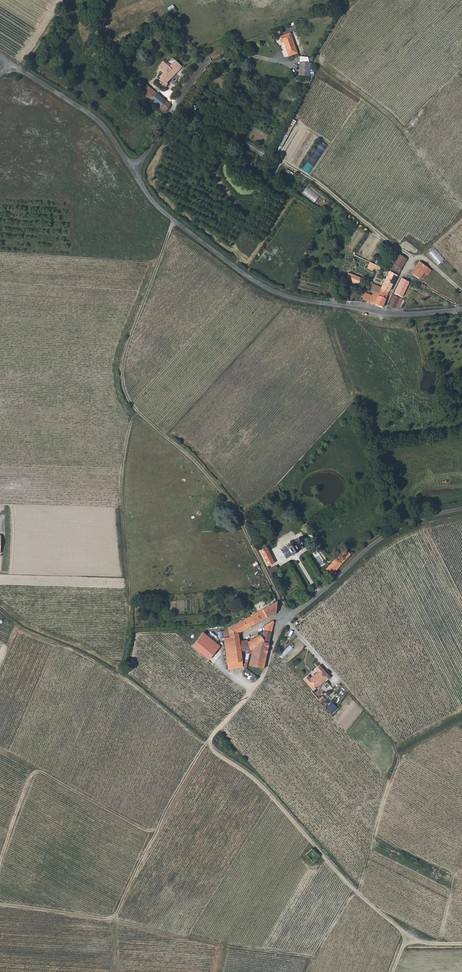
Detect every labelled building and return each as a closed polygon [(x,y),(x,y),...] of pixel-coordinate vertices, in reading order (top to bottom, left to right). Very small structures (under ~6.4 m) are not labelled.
[(283,44),(289,59),(298,56),(290,36),(279,41),(281,45),(283,44)] [(182,66),(175,60),(169,66),(176,72),(182,66)] [(169,79),(176,72),(169,66),(169,67),(166,64),(160,70),(163,73),(169,79)] [(299,82),(309,83),(311,66),(301,65),(299,82)] [(169,79),(163,73),(159,76),(161,78),(158,80),(165,86),(167,84),(166,83),(169,79)] [(138,88),(142,91),(147,85),(143,82),(138,88)] [(170,104),(147,85),(142,91),(166,111),(170,104)] [(276,155),(294,121),(290,119),(272,153),(276,155)] [(231,139),(236,142),(243,130),(238,126),(231,139)] [(246,138),(242,145),(261,156),(265,150),(246,138)] [(320,142),(302,170),(310,175),(328,147),(320,142)] [(438,265),(445,258),(434,247),(427,254),(438,265)] [(406,259),(400,254),(389,271),(397,275),(406,259)] [(422,272),(427,266),(419,261),(415,266),(417,268),(422,272)] [(368,265),(374,268),(378,270),(380,267),(370,262),(368,265)] [(422,272),(417,268),(412,274),(419,279),(424,273),(422,272)] [(388,271),(381,287),(388,291),(397,275),(389,271),(388,271)] [(361,278),(348,272),(345,279),(358,285),(361,278)] [(401,296),(409,281),(402,278),(394,293),(401,296)] [(372,283),(370,289),(373,291),(378,293),(381,287),(372,283)] [(382,306),(388,291),(381,287),(378,293),(373,291),(371,295),(369,301),(382,306)] [(369,301),(371,295),(365,293),(362,299),(369,301)] [(394,308),(399,297),(393,295),(388,305),(394,308)] [(284,547),(278,551),(284,560),(289,556),(290,557),(296,552),(302,548),(297,540),(291,543),(290,543),(284,547)] [(264,565),(271,563),(266,546),(258,548),(264,565)] [(335,560),(341,565),(350,555),(346,552),(344,550),(343,551),(340,553),(335,559),(335,560)] [(335,560),(335,559),(326,570),(332,575),(333,577),(336,574),(335,572),(341,565),(335,560)] [(267,569),(270,575),(277,571),(274,565),(267,569)] [(251,616),(255,624),(276,612),(277,612),(277,607),(277,601),(251,616)] [(244,620),(248,628),(255,624),(251,616),(244,620)] [(240,644),(238,633),(248,628),(244,620),(230,627),(230,632),(227,632),(227,638),(225,638),(227,649),(232,648),(233,651),(233,656),(240,655),(240,652),(242,652),(248,650),(249,653),(250,654),(251,654),(253,654),(254,650),(251,650),(249,642),(240,644)] [(264,631),(272,632),(274,622),(273,621),(266,625),(265,627),(264,631)] [(189,646),(207,659),(218,644),(200,631),(189,646)] [(254,650),(262,643),(265,641),(270,642),(272,632),(264,631),(264,633),(249,642),(251,650),(254,650)] [(270,642),(265,641),(262,643),(257,667),(264,668),(270,642)] [(257,667),(262,643),(254,650),(253,654),(252,662),(251,666),(257,667)] [(283,658),(292,648),(289,646),(280,655),(283,658)] [(233,651),(228,655),(230,670),(244,667),(242,652),(240,652),(240,655),(233,656),(233,651)] [(309,678),(307,675),(303,679),(313,690),(324,680),(325,681),(329,677),(319,665),(314,668),(317,671),(309,678)] [(312,848),(305,854),(309,858),(316,852),(312,848)] [(316,852),(309,858),(312,862),(319,857),(316,852)]
